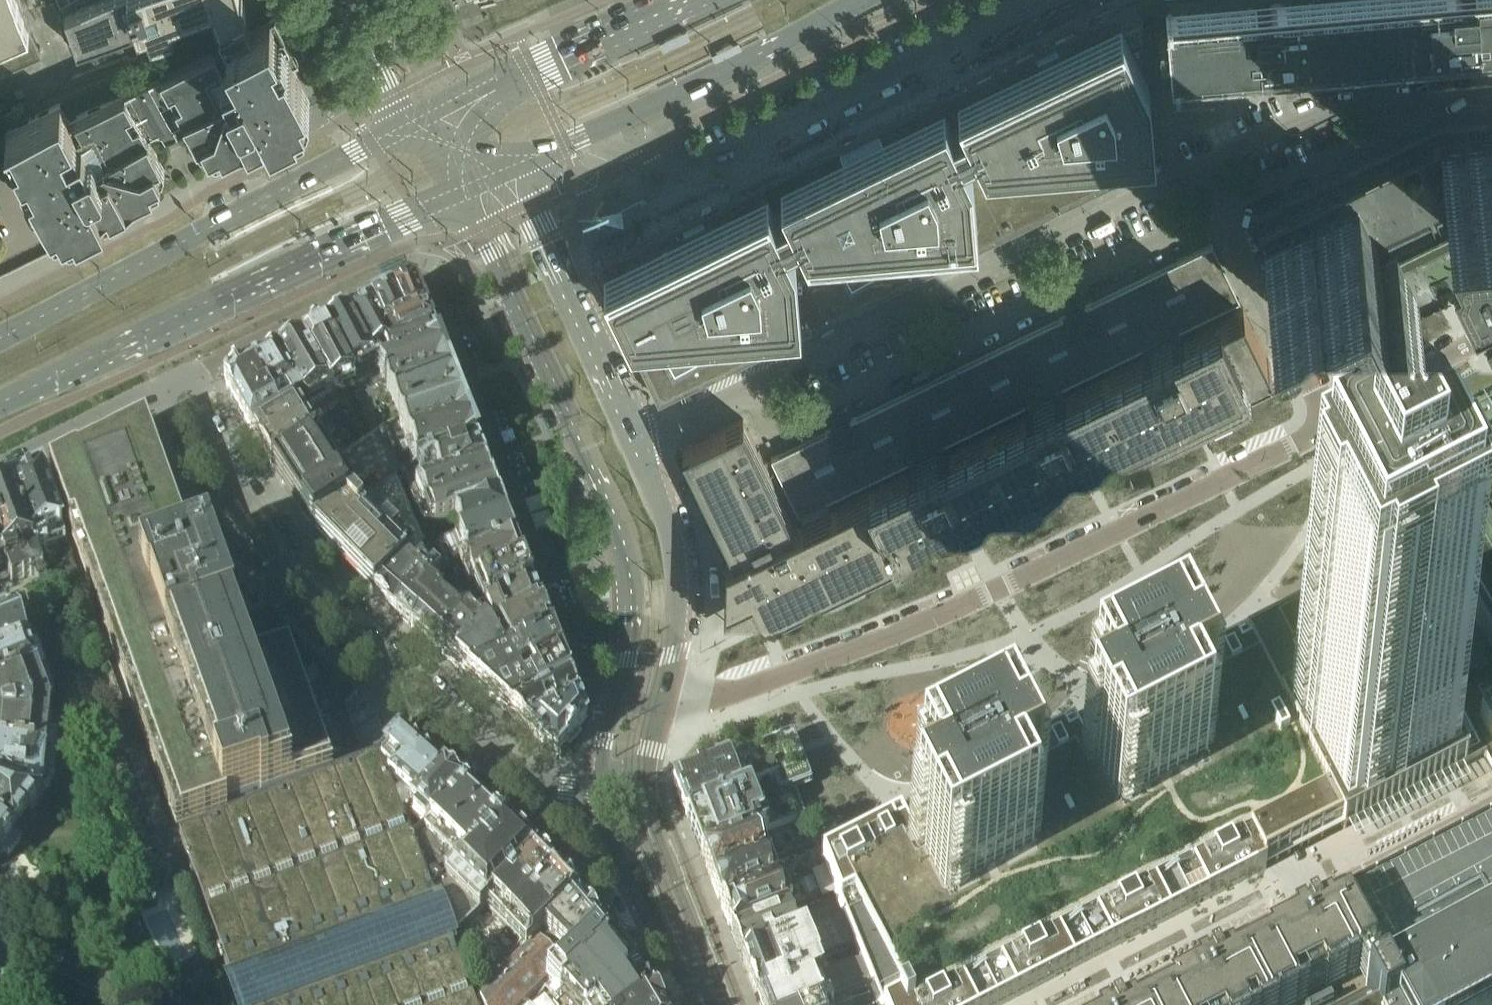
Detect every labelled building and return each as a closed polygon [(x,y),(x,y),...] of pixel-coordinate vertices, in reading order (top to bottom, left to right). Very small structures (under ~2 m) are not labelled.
[(43,50),(33,28),(21,0),(0,0),(0,69),(43,50)] [(66,14),(78,50),(140,29),(144,38),(157,36),(160,35),(164,34),(168,33),(171,31),(182,25),(179,15),(215,3),(222,22),(223,22),(223,24),(234,18),(233,16),(234,16),(235,18),(244,13),(243,11),(244,11),(243,7),(244,6),(246,12),(243,0),(106,0),(66,14)] [(941,94),(1006,230),(1155,158),(1143,13),(1136,0),(1134,0),(941,94)] [(1173,89),(1491,62),(1491,0),(1165,0),(1173,89)] [(223,22),(222,22),(222,24),(220,25),(228,40),(71,119),(63,102),(8,130),(17,147),(53,218),(59,215),(65,226),(76,221),(79,227),(106,213),(103,207),(109,204),(112,210),(154,189),(151,183),(162,177),(157,166),(163,163),(150,138),(158,133),(163,135),(163,136),(176,130),(176,128),(177,124),(186,119),(199,145),(205,142),(210,153),(221,147),(224,154),(266,132),(263,126),(269,123),(272,129),(300,115),(297,109),(308,103),(311,96),(295,64),(300,62),(276,15),(253,27),(246,12),(244,6),(243,7),(244,11),(243,11),(244,13),(235,18),(234,16),(233,16),(234,18),(223,24),(223,22)] [(1006,230),(941,94),(763,180),(829,316),(1006,230)] [(1257,219),(1284,275),(1279,277),(1314,350),(1346,334),(1344,328),(1491,256),(1491,125),(1439,131),(1257,219)] [(829,316),(763,180),(594,263),(659,398),(829,316)] [(1092,445),(1094,450),(1096,449),(1095,447),(1113,438),(1114,440),(1115,439),(1115,437),(1132,429),(1133,431),(1135,430),(1134,428),(1152,419),(1153,421),(1155,420),(1154,418),(1172,410),(1172,412),(1174,411),(1172,406),(1209,388),(1211,393),(1213,392),(1212,390),(1230,382),(1231,383),(1233,382),(1232,381),(1249,372),(1250,374),(1252,373),(1251,371),(1268,363),(1269,365),(1272,363),(1244,306),(1184,336),(1180,328),(1240,299),(1213,243),(772,458),(799,513),(828,500),(909,460),(912,467),(871,487),(898,542),(899,544),(901,543),(900,541),(918,533),(919,535),(921,534),(920,532),(937,523),(938,525),(940,524),(938,520),(975,502),(977,506),(979,505),(978,504),(996,495),(996,497),(998,496),(997,494),(1015,486),(1016,487),(1018,487),(1017,485),(1035,476),(1036,478),(1038,477),(1037,475),(1054,467),(1055,468),(1057,468),(1055,463),(1092,445)] [(406,289),(392,296),(403,323),(424,313),(423,313),(414,291),(415,291),(407,288),(406,289)] [(391,296),(372,306),(383,333),(390,330),(403,323),(392,296),(392,297),(391,296)] [(372,306),(349,318),(370,360),(384,353),(390,350),(387,341),(383,333),(372,306)] [(424,313),(403,323),(390,330),(393,338),(387,341),(390,350),(431,332),(424,313)] [(349,318),(327,330),(350,374),(372,363),(370,360),(349,318)] [(327,330),(302,342),(331,392),(352,379),(350,374),(327,330)] [(431,332),(390,350),(384,353),(389,366),(390,367),(437,348),(431,332)] [(302,342),(276,356),(303,403),(308,411),(333,397),(331,392),(302,342)] [(390,367),(389,366),(379,370),(389,394),(447,372),(437,348),(390,367)] [(266,362),(251,369),(272,405),(286,397),(291,408),(292,408),(295,406),(296,407),(303,403),(276,356),(265,361),(266,362)] [(241,374),(228,380),(228,381),(226,388),(232,401),(232,400),(250,433),(278,416),(272,405),(251,369),(241,374)] [(447,372),(389,394),(399,419),(457,397),(447,372)] [(457,397),(399,419),(408,443),(466,421),(457,397)] [(1346,495),(1383,568),(1385,572),(1392,584),(1451,694),(1491,671),(1491,404),(1472,415),(1382,468),(1385,473),(1379,476),(1364,485),(1346,495)] [(278,416),(250,433),(260,449),(259,450),(260,451),(305,424),(296,407),(295,406),(292,408),(291,408),(278,416)] [(744,418),(683,447),(684,450),(686,449),(697,470),(695,471),(696,473),(698,473),(708,494),(706,495),(707,497),(709,496),(720,518),(718,519),(719,521),(721,520),(731,542),(729,542),(735,554),(726,558),(724,632),(766,612),(765,609),(764,608),(781,599),(782,601),(784,600),(783,598),(801,590),(802,591),(803,591),(803,589),(820,580),(821,582),(823,581),(822,579),(840,571),(840,573),(842,572),(841,570),(859,561),(860,563),(862,562),(861,560),(878,552),(879,554),(881,553),(880,551),(898,542),(871,487),(839,503),(834,505),(831,507),(828,500),(800,513),(803,520),(796,524),(744,418)] [(466,421),(408,443),(418,467),(433,462),(476,445),(466,421)] [(268,607),(232,620),(207,550),(192,556),(169,491),(168,490),(166,483),(145,424),(132,431),(78,458),(76,459),(76,461),(49,471),(50,475),(175,827),(227,808),(226,806),(259,794),(260,797),(331,775),(328,769),(328,768),(358,752),(344,710),(357,695),(345,685),(325,666),(306,648),(288,629),(268,607)] [(305,424),(260,451),(270,468),(271,468),(272,469),(283,461),(314,444),(313,443),(314,443),(316,442),(305,424)] [(314,444),(283,461),(292,474),(291,477),(281,483),(281,484),(301,515),(302,514),(313,531),(334,516),(353,503),(354,504),(314,443),(313,443),(314,444)] [(476,445),(433,462),(440,478),(483,463),(476,445)] [(283,461),(272,469),(281,483),(291,477),(292,474),(283,461)] [(416,509),(490,482),(483,463),(440,478),(409,490),(416,509)] [(42,475),(13,489),(35,549),(65,539),(42,475)] [(396,476),(354,504),(353,503),(334,516),(313,531),(314,533),(372,593),(373,594),(406,563),(424,545),(396,476)] [(455,516),(498,501),(490,482),(416,509),(423,527),(435,523),(435,524),(455,516)] [(13,489),(0,496),(0,568),(6,566),(12,582),(43,571),(37,555),(35,549),(13,489)] [(498,501),(455,516),(462,535),(505,519),(498,501)] [(514,543),(505,519),(462,535),(454,537),(431,546),(441,572),(453,566),(464,562),(514,543)] [(514,543),(464,562),(453,566),(457,576),(463,574),(469,588),(479,584),(523,565),(514,543)] [(406,563),(373,594),(394,614),(424,580),(406,563)] [(523,565),(479,584),(488,609),(532,589),(523,565)] [(452,613),(438,601),(440,598),(430,589),(438,580),(434,570),(424,580),(394,614),(395,614),(429,643),(435,649),(460,622),(452,614),(452,613)] [(1352,588),(1245,643),(1296,744),(1325,802),(1341,833),(1482,762),(1403,607),(1390,580),(1385,572),(1352,588)] [(532,589),(488,609),(478,613),(499,633),(541,610),(532,589)] [(58,604),(36,612),(39,621),(61,613),(58,604)] [(541,610),(499,633),(505,644),(497,648),(503,661),(515,655),(551,636),(541,610)] [(39,621),(36,612),(0,624),(0,660),(37,646),(31,628),(29,629),(28,625),(39,621)] [(460,622),(435,649),(453,666),(484,630),(469,617),(460,622)] [(484,630),(453,666),(469,680),(503,661),(497,648),(491,637),(484,630)] [(551,636),(515,655),(523,670),(529,667),(532,674),(560,659),(551,636)] [(822,858),(880,1004),(1002,1004),(1308,850),(1341,833),(1325,802),(1296,744),(1245,643),(1183,674),(1093,720),(1082,726),(1009,763),(919,809),(909,814),(822,858)] [(37,646),(0,660),(0,689),(47,672),(37,646)] [(515,655),(503,661),(469,680),(487,696),(520,681),(516,674),(523,670),(515,655)] [(560,659),(532,674),(536,681),(529,684),(537,699),(509,715),(525,729),(577,701),(560,659)] [(47,695),(54,692),(47,672),(0,689),(0,721),(52,711),(47,695)] [(1455,696),(1471,727),(1491,768),(1491,675),(1455,696)] [(520,681),(487,696),(509,715),(537,699),(529,684),(524,688),(520,681)] [(577,701),(525,729),(554,755),(557,757),(559,755),(583,728),(584,721),(577,701)] [(52,713),(52,711),(0,721),(0,752),(56,758),(57,737),(49,736),(51,718),(52,713)] [(397,730),(377,752),(380,760),(384,770),(387,768),(390,771),(387,774),(415,799),(443,769),(397,730)] [(683,781),(673,785),(685,817),(689,816),(704,856),(759,834),(802,816),(795,793),(811,786),(799,755),(796,748),(792,738),(735,761),(683,781)] [(122,760),(123,759),(140,752),(136,741),(118,749),(122,760)] [(0,752),(0,784),(43,801),(43,796),(49,792),(50,784),(45,780),(45,778),(54,779),(56,758),(0,752)] [(429,886),(384,770),(380,760),(377,752),(373,754),(375,758),(331,775),(176,834),(232,980),(224,983),(221,984),(229,1004),(473,1004),(429,886)] [(430,823),(463,787),(443,769),(415,799),(410,804),(418,812),(411,819),(422,830),(429,822),(430,823)] [(22,844),(35,827),(34,827),(38,825),(46,814),(46,809),(49,804),(43,801),(0,784),(0,827),(22,844)] [(458,866),(501,822),(494,816),(490,812),(463,787),(430,823),(429,822),(422,830),(451,860),(458,866)] [(483,908),(536,856),(501,822),(458,866),(444,879),(478,913),(483,908)] [(0,827),(0,873),(11,860),(22,844),(0,827)] [(1340,908),(1371,967),(1374,973),(1368,976),(1373,985),(1364,989),(1365,990),(1373,985),(1374,987),(1365,991),(1365,992),(1340,1004),(1491,1004),(1491,829),(1340,908)] [(704,856),(701,857),(713,888),(771,865),(759,834),(704,856)] [(508,921),(554,875),(536,856),(483,908),(502,928),(508,921)] [(168,871),(151,864),(144,883),(147,884),(148,887),(154,889),(157,888),(161,890),(165,881),(170,883),(183,878),(179,866),(168,871)] [(720,905),(779,883),(771,865),(713,888),(720,905)] [(574,897),(554,875),(508,921),(529,943),(574,897)] [(790,910),(779,883),(720,905),(731,933),(786,912),(790,910)] [(574,897),(529,943),(476,997),(479,1004),(519,1004),(550,974),(599,926),(574,897)] [(1303,1002),(1304,1004),(1326,1004),(1332,1002),(1326,990),(1371,967),(1340,908),(1151,1004),(1296,1004),(1303,1002)] [(847,924),(845,918),(795,937),(786,912),(731,933),(741,958),(742,958),(749,978),(755,996),(756,996),(760,1004),(826,1004),(827,1004),(872,987),(847,924)] [(613,943),(599,926),(550,974),(564,988),(613,943)] [(634,971),(613,943),(564,988),(560,992),(546,1004),(571,1004),(573,1004),(574,1004),(597,1004),(634,971)] [(597,1004),(641,1004),(651,998),(634,971),(597,1004)] [(827,1004),(879,1004),(872,987),(827,1004)]
